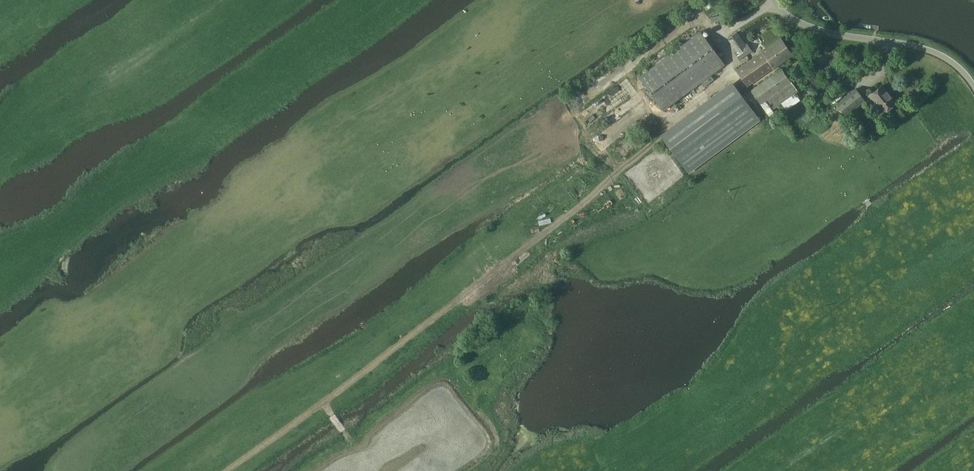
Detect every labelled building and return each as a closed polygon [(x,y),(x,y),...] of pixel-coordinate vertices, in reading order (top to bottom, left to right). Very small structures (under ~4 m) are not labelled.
[(700,31),(643,74),(639,77),(664,110),(668,107),(725,64),(700,31)] [(746,43),(738,31),(728,38),(737,50),(734,52),(740,60),(754,50),(748,41),(746,43)] [(775,68),(793,55),(780,36),(762,50),(737,69),(749,86),(774,67),(775,68)] [(782,68),(751,90),(761,103),(767,99),(774,108),(782,102),(795,93),(798,90),(782,68)] [(883,114),(897,103),(882,85),(869,95),(883,114)] [(691,173),(761,119),(735,86),(665,139),(691,173)] [(846,116),(866,100),(856,88),(836,103),(846,116)] [(795,93),(782,102),(787,109),(800,100),(795,93)]
